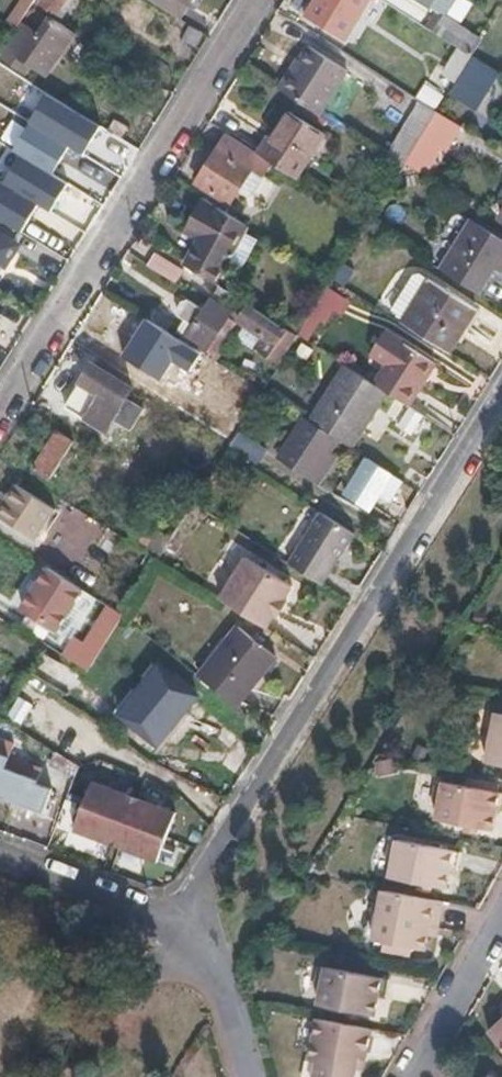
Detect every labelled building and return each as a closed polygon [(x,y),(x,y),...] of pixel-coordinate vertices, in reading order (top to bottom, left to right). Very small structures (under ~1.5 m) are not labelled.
[(69,0),(46,0),(41,9),(57,20),(69,0)] [(337,0),(315,0),(304,18),(321,28),(335,5),(337,0)] [(350,0),(337,0),(335,5),(344,10),(350,0)] [(377,0),(354,0),(371,10),(377,0)] [(427,14),(436,0),(405,0),(427,14)] [(72,32),(50,18),(39,37),(22,26),(0,59),(0,60),(24,76),(30,67),(45,77),(72,32)] [(471,59),(472,57),(482,42),(443,19),(433,35),(471,59)] [(308,49),(282,93),(320,117),(347,75),(308,49)] [(499,74),(472,57),(471,59),(437,114),(462,130),(463,131),(499,74)] [(11,72),(0,65),(0,89),(11,72)] [(462,130),(437,114),(408,161),(422,170),(440,140),(451,146),(462,130)] [(253,154),(272,166),(296,181),(323,137),(287,115),(271,143),(264,138),(253,154)] [(272,166),(253,154),(226,137),(194,187),(227,208),(238,190),(251,198),(263,180),(272,166)] [(251,198),(266,207),(277,189),(263,180),(251,198)] [(211,286),(245,230),(201,202),(186,226),(201,234),(181,266),(211,286)] [(440,272),(478,296),(493,271),(499,275),(501,270),(501,243),(470,224),(440,272)] [(0,230),(0,276),(7,280),(27,247),(0,230)] [(155,256),(147,270),(175,287),(183,273),(155,256)] [(429,283),(402,328),(447,356),(475,312),(429,283)] [(297,340),(286,333),(218,290),(213,297),(233,310),(239,323),(266,340),(258,354),(280,368),(297,340)] [(227,321),(230,316),(208,303),(201,315),(193,310),(184,324),(193,329),(185,342),(214,361),(233,330),(233,326),(227,321)] [(151,309),(145,319),(168,333),(174,324),(151,309)] [(286,333),(297,340),(303,330),(292,322),(286,333)] [(386,396),(403,407),(408,409),(434,367),(385,336),(370,360),(387,370),(374,389),(386,396)] [(140,381),(99,355),(92,366),(133,393),(140,381)] [(92,366),(79,387),(92,395),(99,399),(92,411),(85,423),(104,435),(133,393),(92,366)] [(347,371),(313,428),(337,444),(351,453),(386,396),(374,389),(347,371)] [(92,411),(99,399),(92,395),(86,407),(92,411)] [(402,463),(428,423),(408,409),(403,407),(378,448),(402,463)] [(337,444),(313,428),(303,422),(278,462),(312,485),(329,457),(337,444)] [(69,442),(57,435),(34,473),(45,480),(69,442)] [(236,435),(226,451),(255,469),(265,453),(236,435)] [(312,485),(317,488),(334,460),(329,457),(312,485)] [(392,482),(367,466),(347,498),(372,514),(392,482)] [(89,527),(55,504),(42,525),(77,547),(89,527)] [(318,517),(286,567),(321,590),(352,539),(318,517)] [(157,536),(142,526),(135,538),(150,548),(157,536)] [(150,548),(145,556),(156,563),(161,555),(150,548)] [(244,560),(218,603),(264,632),(272,618),(276,621),(288,601),(285,600),(290,590),(244,560)] [(57,636),(84,596),(48,573),(23,613),(57,636)] [(63,661),(86,676),(122,619),(98,604),(63,661)] [(238,631),(199,680),(236,709),(274,660),(238,631)] [(47,659),(33,680),(65,702),(80,680),(47,659)] [(197,700),(155,667),(119,715),(160,749),(197,700)] [(501,709),(493,759),(501,761),(501,709)] [(4,761),(0,760),(0,804),(26,815),(34,792),(5,782),(8,775),(4,773),(9,763),(4,761)] [(77,815),(163,847),(179,803),(92,771),(77,815)] [(443,804),(446,804),(444,818),(500,829),(501,819),(501,789),(452,778),(451,782),(448,781),(442,785),(440,798),(443,804)] [(401,839),(394,845),(391,860),(394,865),(397,866),(394,877),(445,888),(449,866),(457,868),(461,850),(403,838),(402,840),(401,839)] [(451,901),(388,888),(377,941),(430,952),(433,936),(435,926),(445,928),(451,901)] [(445,928),(435,926),(433,936),(443,938),(445,928)] [(320,986),(323,992),(327,993),(324,1004),(382,1016),(387,996),(393,997),(397,980),(332,966),(332,968),(330,968),(323,972),(320,986)] [(323,1018),(314,1062),(324,1064),(321,1076),(361,1076),(361,1073),(365,1057),(373,1058),(379,1029),(323,1018)] [(373,1058),(365,1057),(361,1073),(370,1074),(373,1058)]
